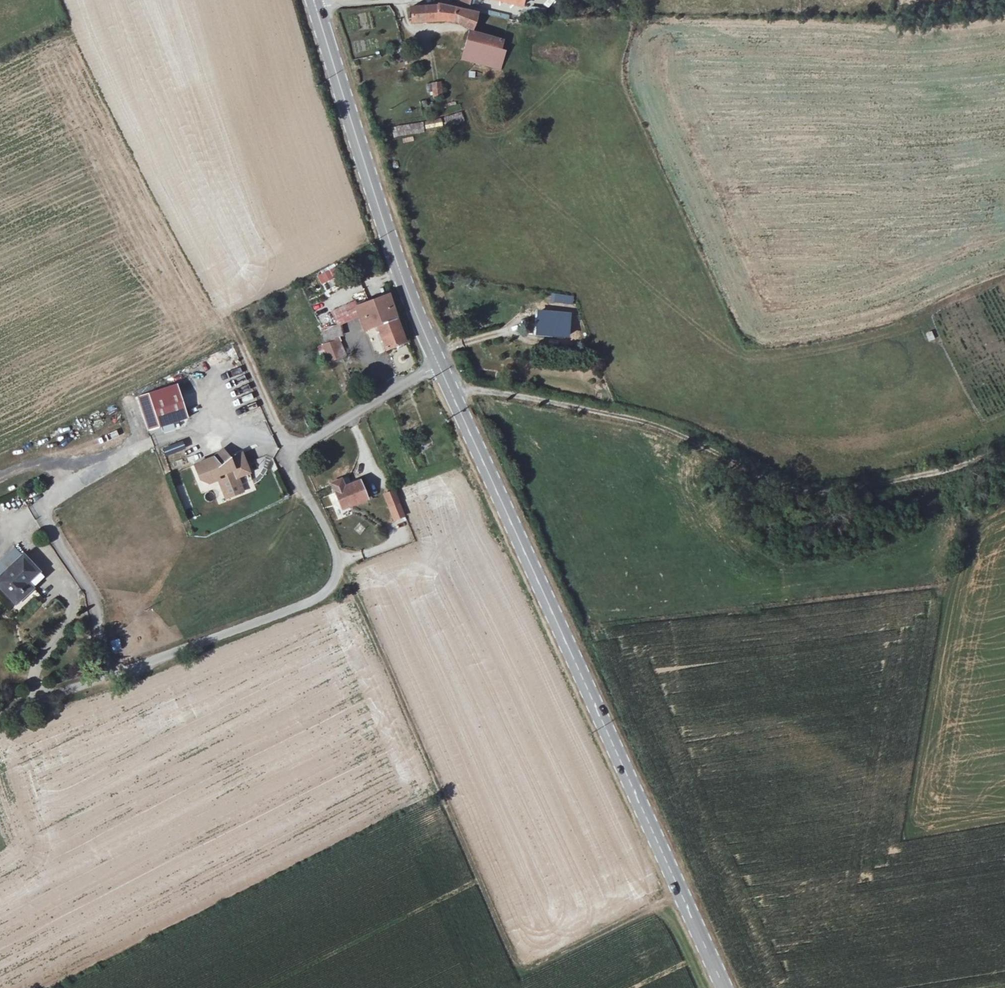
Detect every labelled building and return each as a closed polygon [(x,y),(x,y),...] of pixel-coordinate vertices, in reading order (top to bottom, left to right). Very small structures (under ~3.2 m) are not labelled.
[(496,68),(501,50),(503,41),(470,32),(470,30),(474,11),(437,3),(437,5),(411,7),(412,22),(439,21),(456,22),(469,29),(461,59),(474,63),(475,62),(496,68)] [(544,16),(546,8),(530,5),(528,13),(544,16)] [(501,50),(496,68),(502,69),(506,52),(501,50)] [(432,84),(433,92),(433,96),(442,95),(441,83),(432,84)] [(329,269),(321,272),(324,281),(332,278),(329,269)] [(362,299),(334,311),(337,316),(342,320),(359,311),(367,330),(377,326),(386,349),(408,344),(389,295),(366,305),(362,299)] [(537,333),(567,336),(569,316),(539,313),(537,333)] [(338,338),(335,325),(325,328),(328,339),(338,338)] [(341,357),(333,342),(323,347),(331,362),(341,357)] [(137,397),(148,431),(188,418),(177,384),(137,397)] [(226,450),(215,457),(222,466),(232,459),(226,450)] [(215,457),(191,466),(196,481),(204,485),(214,481),(221,501),(244,493),(239,479),(251,475),(245,455),(232,459),(222,466),(215,457)] [(368,500),(359,480),(345,486),(342,479),(332,483),(345,511),(368,500)] [(245,493),(253,490),(249,480),(242,483),(245,493)] [(405,516),(395,491),(385,495),(393,521),(405,516)] [(24,555),(0,578),(0,584),(16,602),(27,594),(22,588),(39,572),(24,555)]
